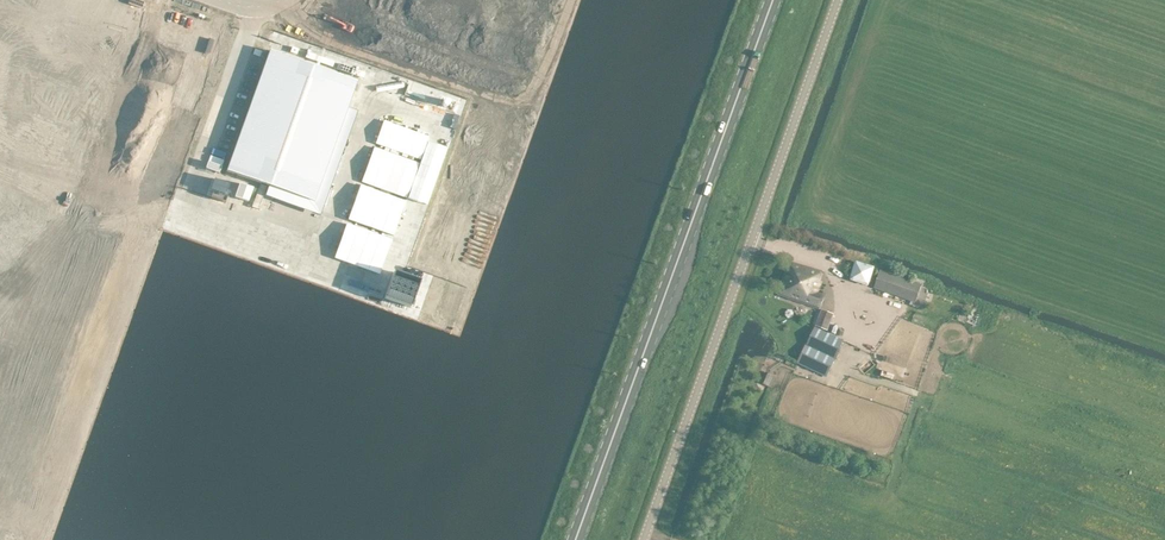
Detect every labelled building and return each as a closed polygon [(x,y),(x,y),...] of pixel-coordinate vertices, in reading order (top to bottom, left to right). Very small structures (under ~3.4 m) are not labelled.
[(270,49),(226,170),(268,185),(272,186),(282,190),(286,191),(296,195),(314,201),(319,186),(323,175),(329,159),(332,149),(338,132),(342,122),(347,106),(357,80),(270,49)] [(216,179),(216,178),(214,177),(214,178),(210,189),(213,190),(212,196),(225,201),(227,195),(224,194),(227,183),(216,179)] [(822,281),(820,281),(823,270),(790,260),(778,293),(819,308),(825,293),(819,291),(822,281)] [(885,291),(912,299),(915,300),(921,284),(880,270),(874,286),(885,291)] [(420,280),(394,271),(384,297),(410,306),(420,280)] [(816,325),(827,329),(833,312),(822,308),(816,325)] [(798,363),(826,376),(835,357),(843,339),(815,326),(807,344),(798,363)]
